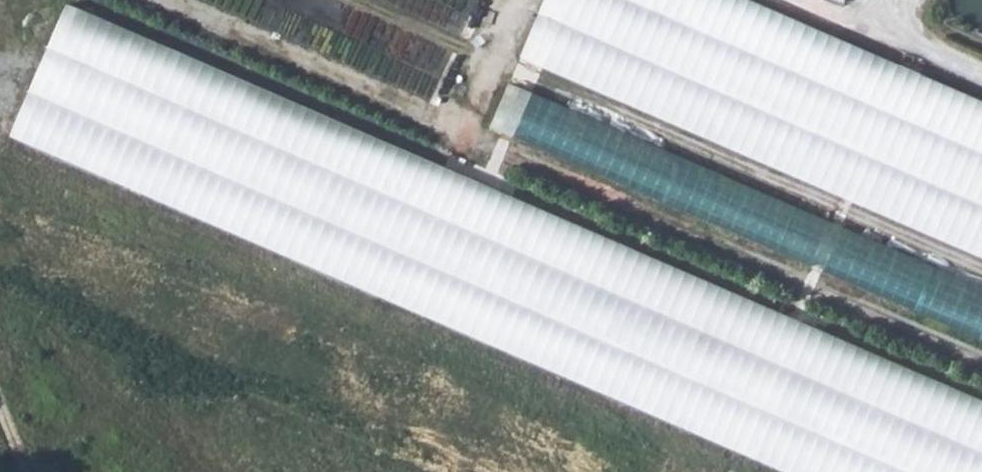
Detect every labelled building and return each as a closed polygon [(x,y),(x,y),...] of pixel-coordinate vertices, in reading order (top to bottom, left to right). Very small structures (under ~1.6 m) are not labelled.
[(841,8),(845,0),(823,0),(841,8)] [(775,246),(896,295),(899,287),(880,279),(889,256),(897,259),(902,248),(756,189),(750,203),(787,218),(775,246)]
